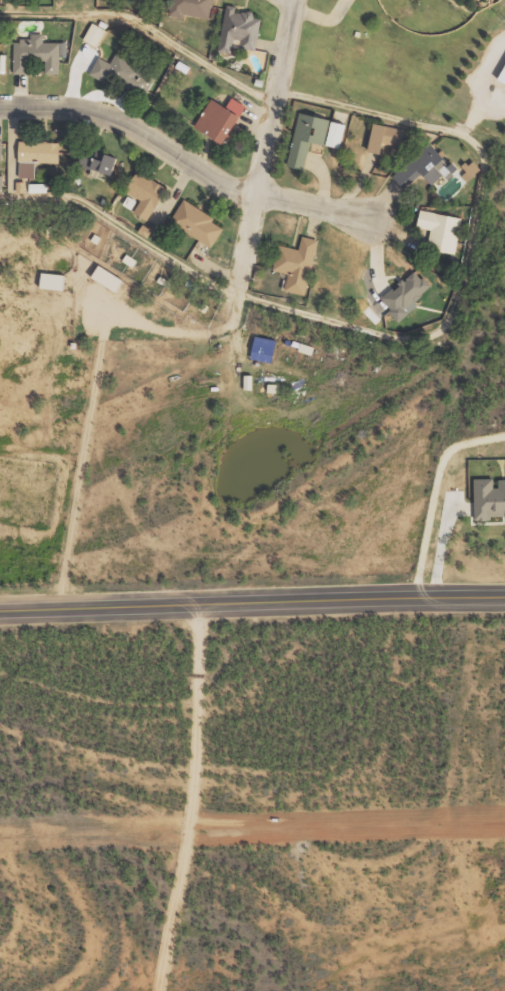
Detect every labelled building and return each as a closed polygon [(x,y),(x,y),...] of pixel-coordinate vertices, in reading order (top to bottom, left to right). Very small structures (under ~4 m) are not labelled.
[(214,0),(174,0),(173,15),(213,17),(214,0)] [(258,50),(262,15),(238,11),(239,6),(226,5),(220,51),(237,53),(237,47),(258,50)] [(98,47),(108,30),(94,22),(84,39),(98,47)] [(62,42),(45,42),(45,33),(32,33),(32,39),(15,39),(14,73),(36,73),(36,62),(47,62),(47,74),(62,74),(62,42)] [(92,74),(111,83),(114,77),(148,94),(155,82),(140,74),(144,66),(118,53),(113,62),(100,56),(92,74)] [(214,98),(197,125),(226,144),(250,107),(234,98),(229,107),(214,98)] [(349,124),(334,120),(334,119),(301,111),(288,166),(305,170),(312,141),(343,148),(349,124)] [(410,129),(376,124),(372,151),(385,153),(387,143),(408,145),(410,129)] [(425,147),(394,177),(405,188),(423,171),(435,184),(448,172),(451,176),(458,169),(429,139),(423,144),(425,147)] [(62,163),(62,142),(21,141),(20,177),(37,178),(37,162),(62,163)] [(122,157),(113,154),(111,159),(101,155),(100,159),(87,155),(84,164),(96,167),(95,168),(117,175),(122,157)] [(136,213),(153,220),(168,185),(138,172),(129,193),(142,198),(136,213)] [(31,192),(49,193),(49,184),(31,183),(31,192)] [(132,209),(137,200),(130,196),(125,204),(132,209)] [(171,223),(214,247),(225,228),(214,222),(216,217),(185,199),(171,223)] [(463,217),(421,210),(419,227),(432,229),(429,249),(457,254),(463,217)] [(275,269),(291,274),(287,290),(306,295),(322,241),(304,236),(300,250),(282,244),(275,269)] [(402,322),(413,312),(409,308),(434,287),(419,269),(383,299),(402,322)] [(68,274),(45,273),(44,289),(67,290),(68,274)] [(231,317),(235,303),(227,300),(222,314),(231,317)] [(280,341),(259,336),(253,358),(274,363),(280,341)] [(501,479),(501,487),(496,487),(496,478),(477,478),(477,518),(504,518),(504,479),(501,479)]
